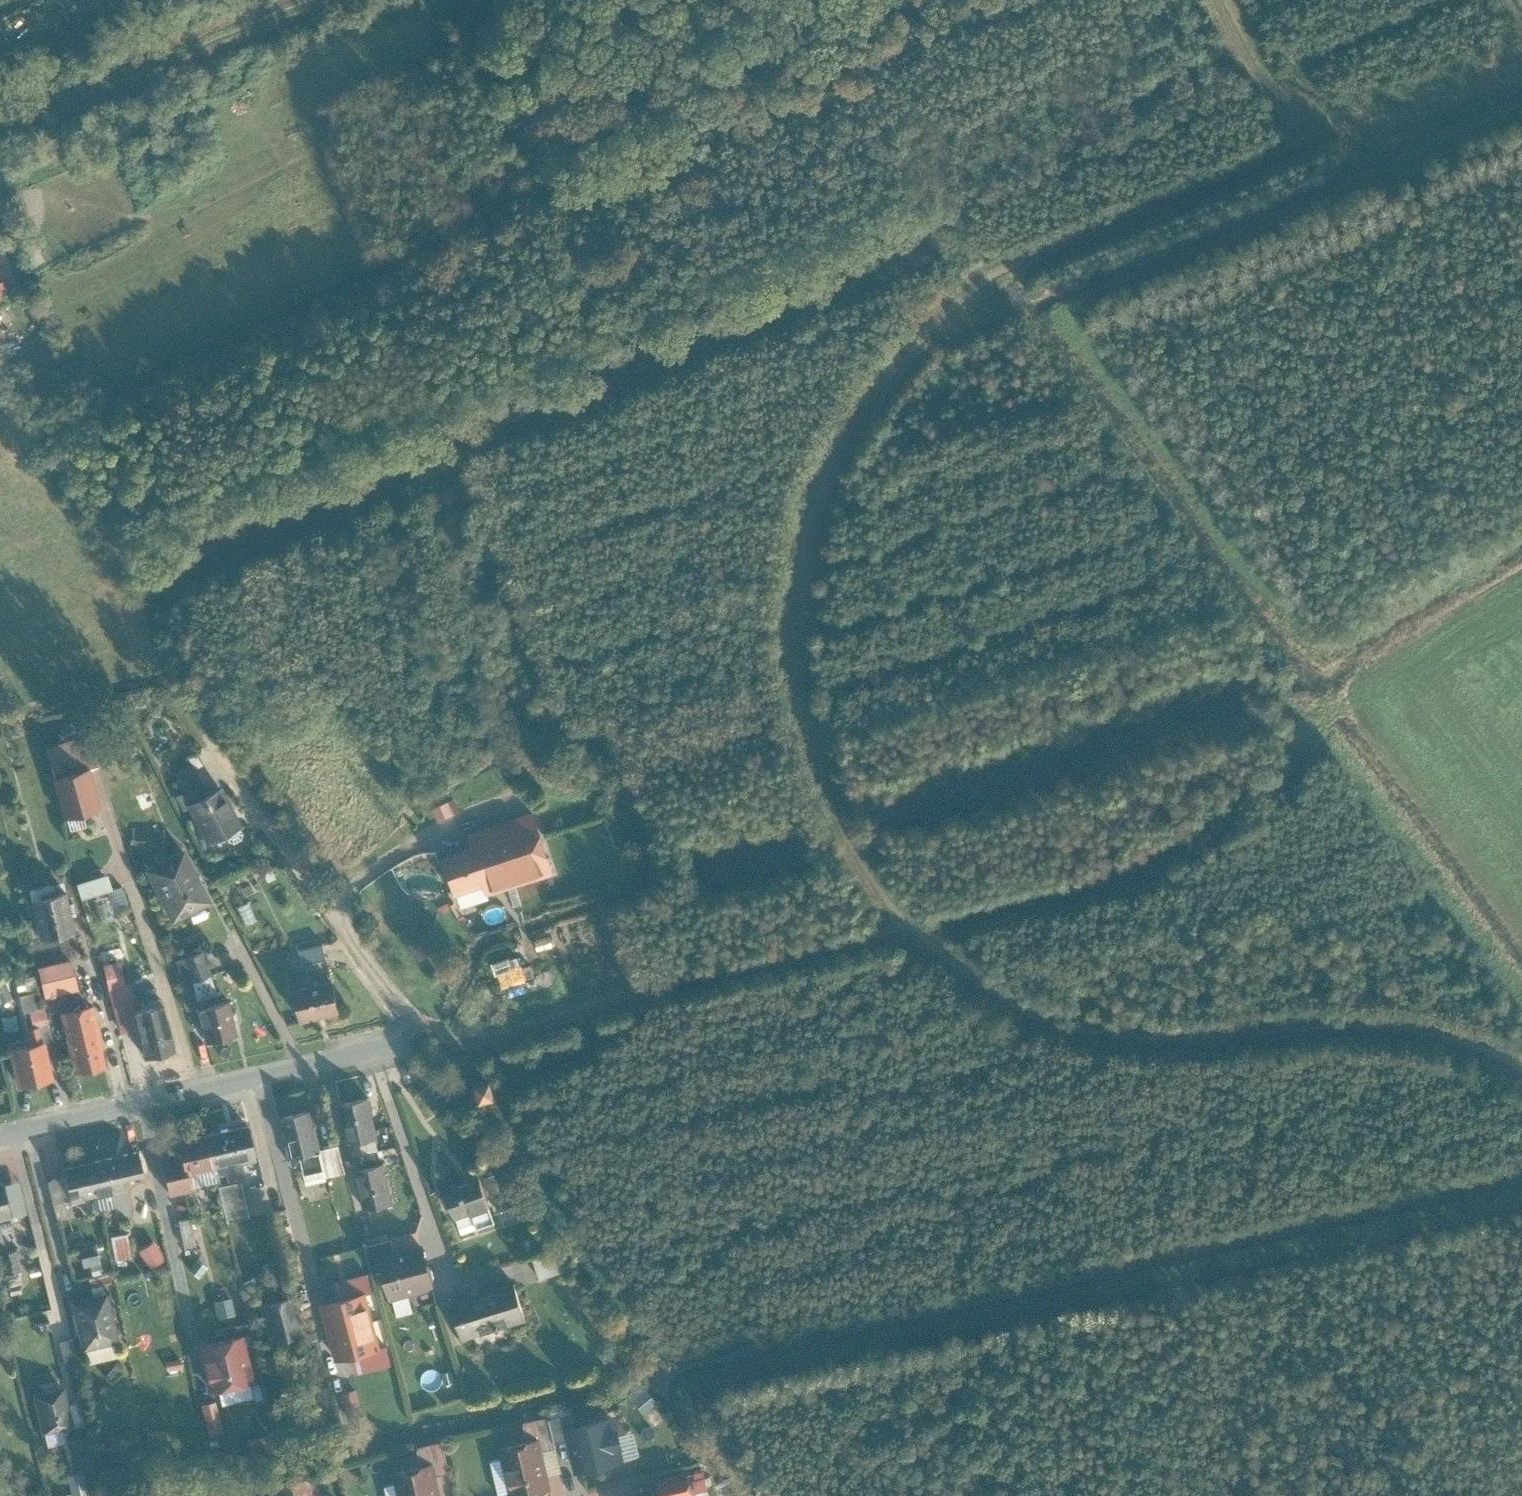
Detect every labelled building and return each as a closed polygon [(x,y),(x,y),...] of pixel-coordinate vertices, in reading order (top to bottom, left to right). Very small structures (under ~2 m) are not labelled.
[(11,298),(0,274),(0,303),(11,298)] [(0,321),(0,351),(10,347),(0,321)] [(72,737),(81,768),(92,765),(98,763),(89,733),(72,737)] [(103,806),(92,765),(81,768),(54,775),(65,816),(103,806)] [(198,768),(180,778),(186,790),(205,779),(198,768)] [(225,784),(190,801),(209,840),(227,832),(230,838),(234,841),(244,837),(245,828),(243,824),(245,823),(225,784)] [(553,870),(535,812),(469,832),(473,846),(443,856),(456,892),(484,882),(487,890),(553,870)] [(214,899),(186,845),(146,866),(174,920),(214,899)] [(109,872),(78,881),(83,897),(114,888),(109,872)] [(77,928),(68,889),(32,897),(42,936),(77,928)] [(326,942),(302,948),(305,963),(329,958),(326,942)] [(212,974),(203,951),(177,961),(186,985),(212,974)] [(502,986),(527,979),(519,952),(494,959),(502,986)] [(72,958),(39,966),(46,996),(79,988),(72,958)] [(337,978),(297,987),(305,1021),(345,1012),(337,978)] [(199,1005),(195,984),(182,987),(187,1007),(199,1005)] [(240,1034),(232,998),(200,1006),(208,1041),(240,1034)] [(179,1050),(167,1001),(135,1009),(147,1057),(179,1050)] [(109,1066),(95,1004),(62,1011),(76,1073),(109,1066)] [(52,1077),(41,1027),(30,1029),(34,1045),(12,1050),(20,1084),(52,1077)] [(495,1095),(491,1080),(477,1083),(481,1099),(495,1095)] [(441,1103),(429,1084),(421,1089),(434,1108),(441,1103)] [(378,1138),(369,1096),(341,1103),(351,1145),(378,1138)] [(320,1150),(311,1110),(282,1117),(292,1165),(302,1163),(305,1173),(324,1169),(320,1150)] [(255,1160),(247,1126),(205,1135),(212,1169),(222,1166),(225,1180),(244,1175),(241,1162),(255,1160)] [(212,1169),(205,1135),(176,1142),(180,1158),(161,1163),(169,1195),(190,1190),(186,1174),(212,1169)] [(338,1146),(320,1150),(324,1169),(326,1175),(344,1171),(338,1146)] [(93,1162),(99,1193),(114,1190),(115,1194),(127,1191),(124,1179),(145,1175),(141,1151),(93,1162)] [(99,1193),(93,1162),(65,1168),(72,1199),(99,1193)] [(394,1202),(384,1162),(356,1169),(365,1208),(394,1202)] [(496,1222),(480,1174),(447,1186),(463,1233),(496,1222)] [(0,1182),(0,1222),(1,1227),(15,1224),(5,1181),(0,1182)] [(248,1216),(239,1181),(220,1186),(229,1221),(248,1216)] [(155,1238),(138,1246),(147,1266),(164,1257),(155,1238)] [(377,1256),(394,1251),(391,1238),(365,1246),(373,1272),(381,1270),(377,1256)] [(435,1287),(423,1243),(394,1251),(377,1256),(381,1270),(389,1300),(435,1287)] [(19,1246),(3,1249),(7,1270),(4,1271),(6,1284),(25,1280),(19,1246)] [(82,1254),(89,1273),(103,1268),(96,1248),(82,1254)] [(554,1256),(536,1259),(539,1274),(557,1271),(554,1256)] [(514,1281),(450,1300),(462,1340),(526,1321),(514,1281)] [(216,1309),(233,1308),(232,1284),(215,1285),(216,1309)] [(121,1342),(109,1291),(72,1300),(85,1351),(121,1342)] [(337,1300),(323,1304),(330,1331),(371,1320),(364,1293),(361,1294),(337,1300)] [(291,1297),(258,1305),(267,1339),(299,1331),(291,1297)] [(371,1320),(330,1331),(338,1358),(352,1354),(375,1348),(378,1347),(371,1320)] [(254,1380),(243,1335),(196,1346),(207,1391),(254,1380)] [(76,1425),(66,1387),(35,1395),(44,1433),(76,1425)] [(523,1422),(527,1441),(540,1438),(543,1452),(555,1449),(548,1417),(523,1422)] [(574,1426),(568,1427),(570,1437),(578,1469),(621,1458),(617,1444),(621,1443),(618,1430),(614,1431),(611,1417),(574,1426)] [(540,1438),(527,1441),(499,1447),(509,1495),(525,1495),(551,1491),(543,1452),(540,1438)] [(417,1447),(421,1466),(433,1463),(436,1475),(449,1472),(442,1441),(417,1447)] [(433,1463),(421,1466),(392,1473),(398,1495),(441,1495),(436,1475),(433,1463)] [(335,1469),(316,1473),(318,1483),(337,1479),(335,1469)] [(660,1493),(678,1489),(680,1495),(694,1495),(688,1471),(657,1478),(660,1493)] [(268,1495),(316,1495),(312,1475),(266,1486),(268,1495)]
